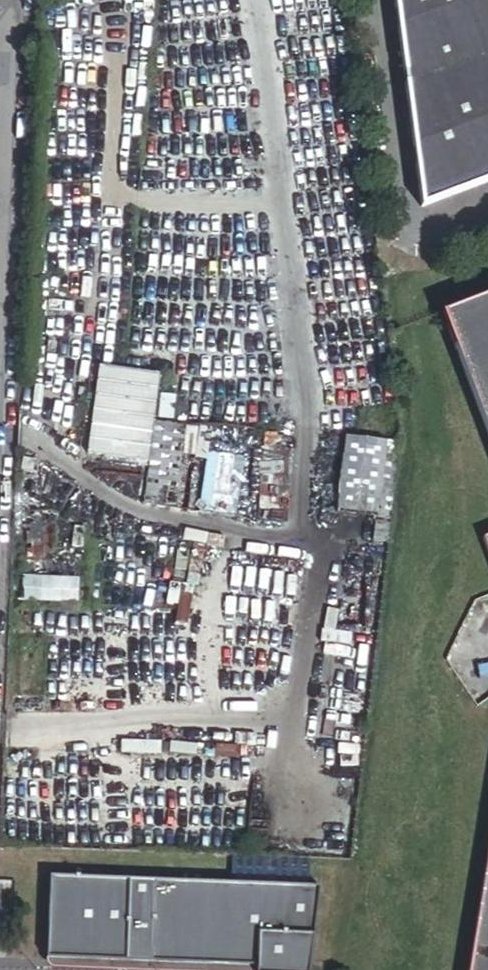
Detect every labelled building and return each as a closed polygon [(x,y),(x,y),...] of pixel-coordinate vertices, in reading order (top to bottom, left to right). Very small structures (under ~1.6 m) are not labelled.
[(487,183),(487,0),(394,0),(421,208),(487,183)] [(443,314),(487,434),(487,297),(443,314)] [(99,367),(86,456),(147,465),(153,424),(160,376),(99,367)] [(256,518),(267,440),(153,424),(147,465),(142,502),(256,518)] [(378,520),(388,444),(346,439),(336,515),(378,520)] [(390,522),(400,446),(388,444),(378,520),(390,522)] [(82,607),(83,583),(26,580),(25,604),(82,607)] [(469,969),(487,969),(487,856),(469,969)] [(46,957),(259,964),(259,969),(309,969),(311,888),(48,880),(46,957)]
